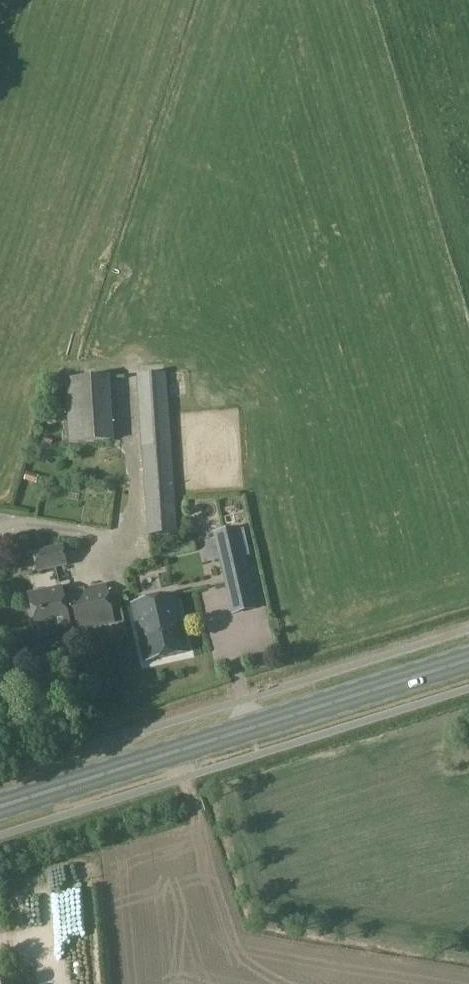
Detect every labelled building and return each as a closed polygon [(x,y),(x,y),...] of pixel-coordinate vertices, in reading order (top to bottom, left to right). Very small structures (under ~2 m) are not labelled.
[(177,535),(166,374),(138,376),(148,536),(177,535)] [(69,443),(109,440),(108,422),(68,425),(69,443)] [(27,472),(24,481),(36,485),(39,476),(27,472)] [(243,554),(238,529),(229,531),(234,555),(243,554)] [(67,566),(67,564),(63,546),(32,552),(36,572),(67,566)] [(234,555),(220,559),(227,591),(251,586),(243,554),(234,555)] [(62,588),(60,588),(27,596),(36,635),(68,627),(69,631),(113,621),(105,584),(63,593),(62,588)] [(131,605),(144,661),(188,651),(175,595),(131,605)]
